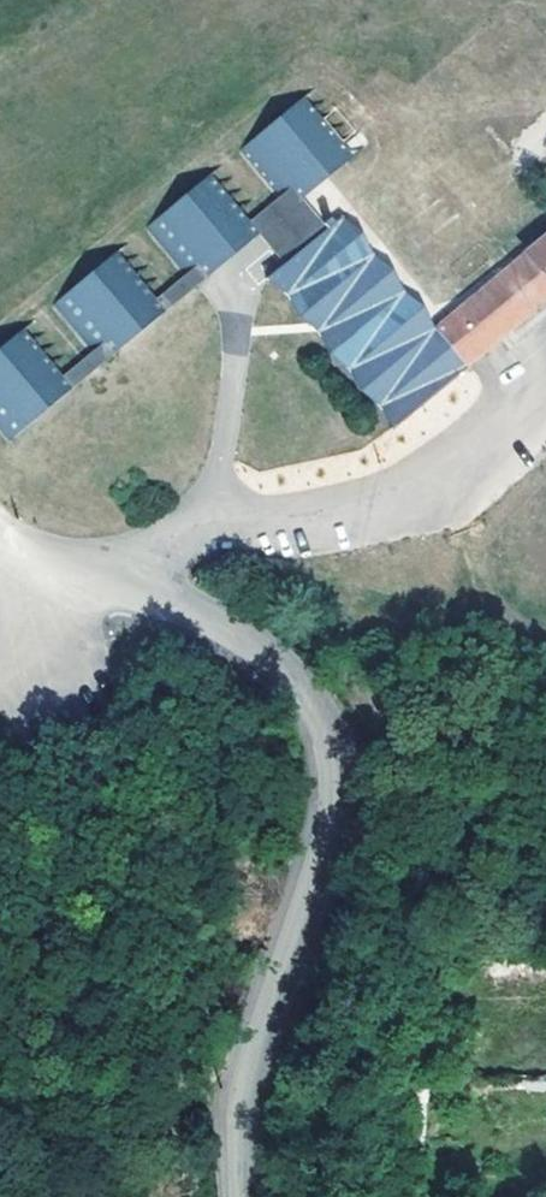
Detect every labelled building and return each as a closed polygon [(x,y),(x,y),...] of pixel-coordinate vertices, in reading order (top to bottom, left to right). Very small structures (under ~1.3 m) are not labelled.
[(273,204),(284,216),(299,204),(362,152),(313,92),(234,157),(273,204)] [(181,282),(190,294),(256,240),(268,229),(259,217),(219,169),(142,233),(181,282)] [(284,216),(268,229),(256,240),(281,271),(324,236),(321,230),(299,204),(284,216)] [(273,204),(259,217),(268,229),(284,216),(273,204)] [(462,370),(507,333),(477,297),(435,335),(339,222),(331,230),(326,226),(321,230),(324,236),(281,271),(274,276),(264,285),(266,287),(270,284),(275,290),(392,430),(389,434),(391,436),(465,374),(462,370)] [(507,333),(545,300),(545,238),(523,257),(525,260),(477,297),(507,333)] [(87,360),(96,372),(175,307),(165,295),(127,248),(49,313),(87,360)] [(181,282),(165,295),(175,307),(190,294),(181,282)] [(81,385),(71,373),(34,325),(0,353),(0,446),(3,449),(81,385)] [(87,360),(71,373),(81,385),(96,372),(87,360)]
